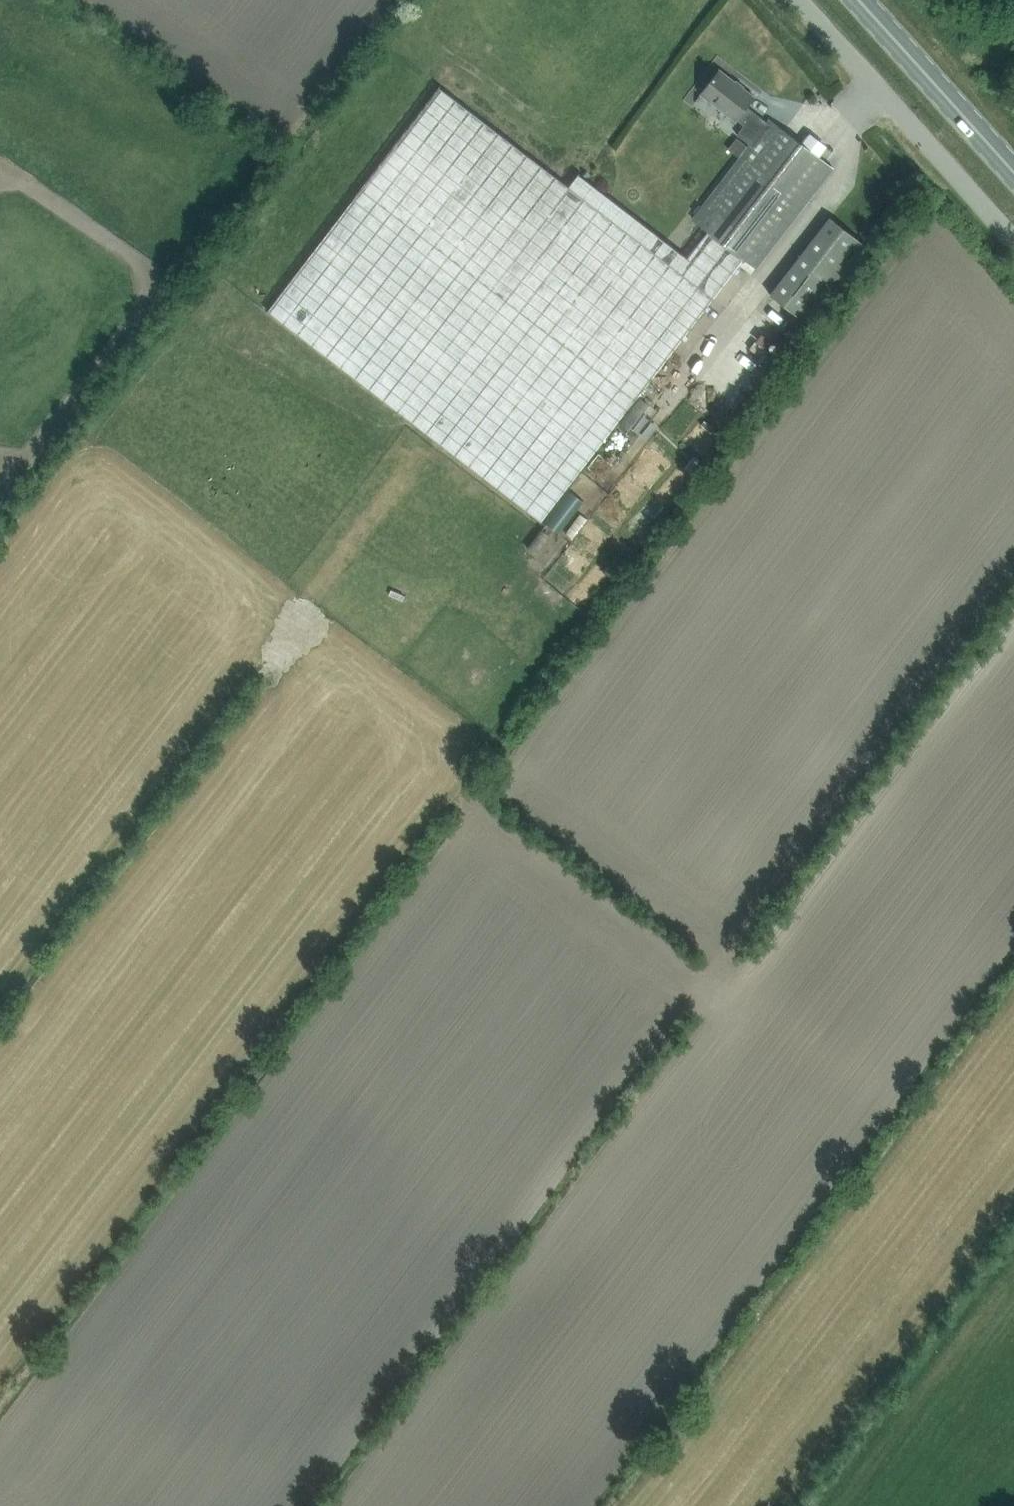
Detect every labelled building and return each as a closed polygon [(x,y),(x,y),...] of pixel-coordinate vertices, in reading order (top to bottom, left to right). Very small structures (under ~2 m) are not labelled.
[(541,521),(713,297),(744,257),(757,267),(833,168),(770,119),(767,122),(747,106),(754,96),(720,69),(701,93),(736,120),(737,119),(744,125),(738,134),(750,144),(693,218),(709,230),(688,257),(578,173),(569,186),(441,88),(269,313),(541,521)] [(771,295),(809,325),(869,247),(831,217),(771,295)] [(543,521),(556,533),(566,523),(561,518),(568,511),(560,503),(543,521)]
